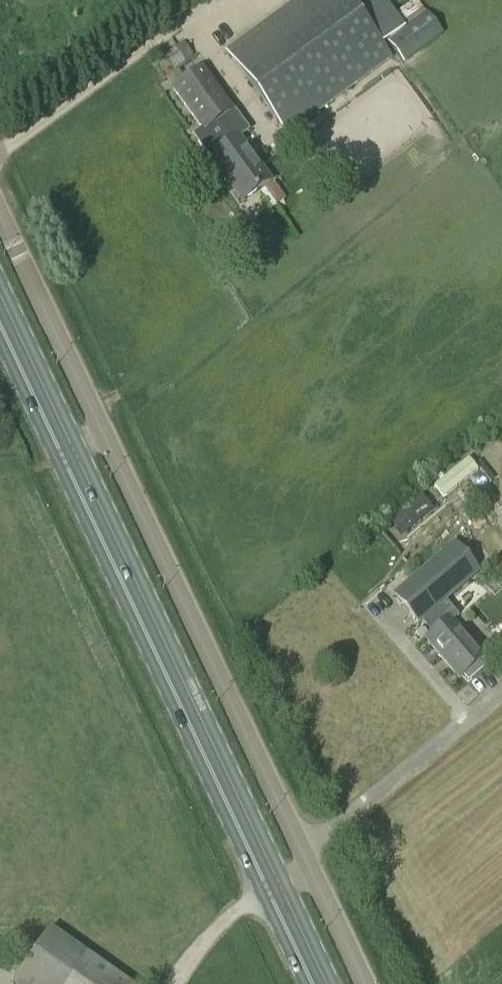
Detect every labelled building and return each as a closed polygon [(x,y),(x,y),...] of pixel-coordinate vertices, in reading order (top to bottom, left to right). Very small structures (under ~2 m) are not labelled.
[(347,0),(295,0),(225,52),(285,136),(391,59),(347,0)] [(442,33),(428,14),(389,45),(402,63),(442,33)] [(184,42),(164,57),(174,71),(194,56),(184,42)] [(224,118),(233,111),(202,68),(172,89),(204,133),(196,138),(240,204),(270,183),(224,118)] [(408,502),(389,517),(402,534),(421,518),(408,502)] [(468,533),(405,586),(393,597),(416,624),(420,621),(428,631),(453,611),(443,600),(491,560),(468,533)] [(453,611),(428,631),(430,633),(424,639),(458,679),(482,658),(451,621),(457,616),(453,611)] [(501,644),(501,618),(490,629),(501,644)] [(16,976),(12,983),(13,983),(64,983),(86,953),(51,929),(16,976)] [(86,953),(64,983),(129,983),(86,953)]
